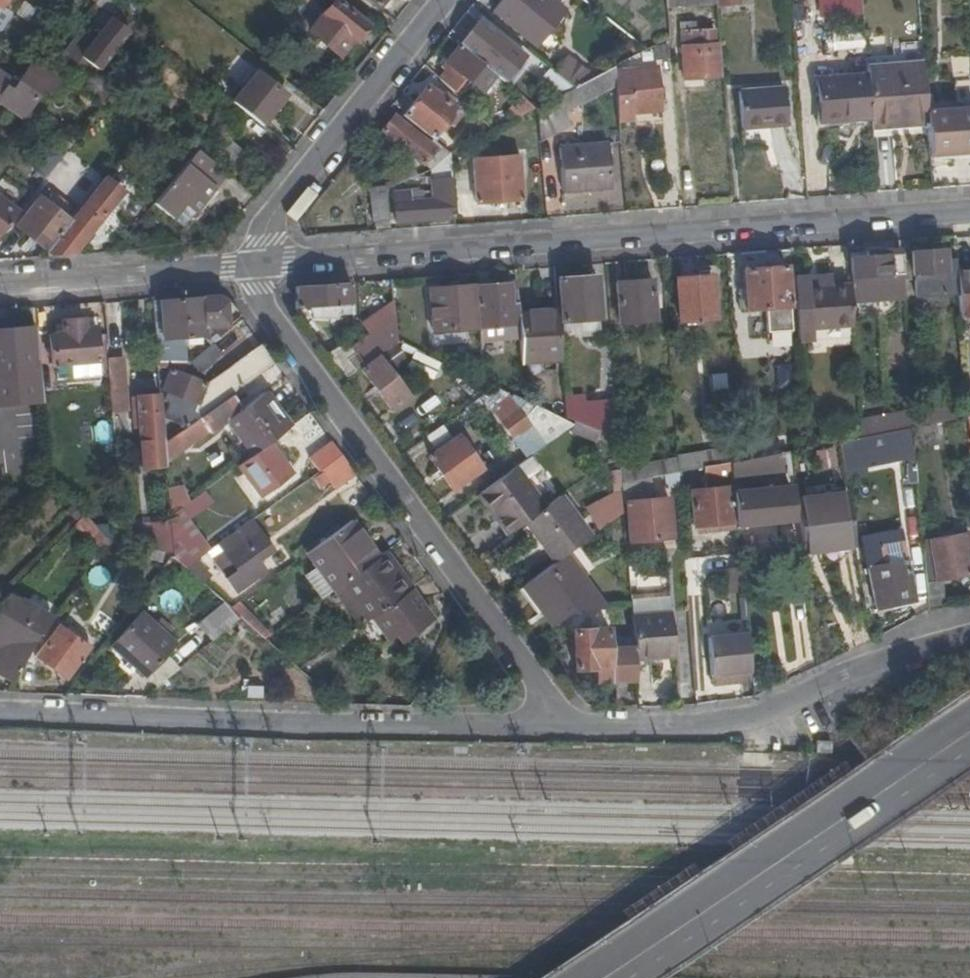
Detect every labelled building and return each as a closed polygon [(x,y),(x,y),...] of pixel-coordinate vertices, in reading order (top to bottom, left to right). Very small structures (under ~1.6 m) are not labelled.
[(117,9),(121,5),(113,0),(96,0),(94,3),(113,14),(117,9)] [(336,0),(335,0),(313,26),(343,51),(353,39),(355,40),(367,24),(336,0)] [(550,0),(503,0),(494,11),(524,35),(551,1),(550,0)] [(88,38),(80,32),(62,55),(85,69),(89,64),(97,70),(127,31),(112,18),(99,34),(94,30),(88,38)] [(512,38),(499,27),(495,31),(481,20),(460,46),(483,66),(491,57),(511,74),(525,56),(508,42),(512,38)] [(684,80),(723,77),(721,48),(715,48),(714,29),(696,30),(696,24),(680,25),(684,80)] [(483,66),(460,46),(447,62),(455,68),(461,74),(482,91),(495,75),(483,66)] [(45,68),(43,72),(31,64),(17,84),(0,73),(0,103),(21,118),(42,90),(48,95),(61,78),(45,68)] [(870,119),(871,128),(927,124),(926,112),(926,109),(922,65),(866,69),(867,74),(870,119)] [(538,108),(540,142),(573,126),(566,112),(616,86),(615,71),(615,67),(614,67),(574,88),(567,92),(538,108)] [(616,86),(617,107),(631,106),(631,100),(661,97),(659,67),(615,71),(616,86)] [(461,74),(455,68),(451,72),(458,77),(461,74)] [(567,92),(574,88),(550,69),(547,73),(551,77),(550,78),(560,87),(567,92)] [(284,95),(256,73),(233,101),(262,124),(284,95)] [(870,119),(867,74),(815,77),(818,123),(870,119)] [(954,80),(956,107),(926,109),(926,112),(962,110),(963,126),(969,126),(969,79),(954,80)] [(404,116),(432,139),(433,139),(457,110),(428,86),(404,116)] [(784,87),(738,91),(741,129),(787,125),(784,87)] [(963,126),(962,110),(926,112),(927,124),(929,150),(947,149),(947,153),(969,151),(969,126),(963,126)] [(431,171),(450,153),(433,139),(432,139),(429,143),(396,116),(383,131),(431,171)] [(792,165),(788,128),(772,130),(777,167),(792,165)] [(232,175),(246,157),(224,139),(210,158),(232,175)] [(607,144),(558,147),(561,191),(611,187),(607,144)] [(50,151),(34,172),(44,179),(59,158),(50,151)] [(225,173),(197,151),(153,205),(171,219),(182,205),(193,213),(225,173)] [(455,218),(450,153),(431,171),(433,199),(411,200),(410,191),(395,193),(397,222),(455,218)] [(522,200),(519,157),(473,160),(476,203),(522,200)] [(397,185),(416,177),(412,165),(392,173),(397,185)] [(122,192),(105,178),(96,190),(83,207),(72,221),(48,251),(52,255),(74,254),(122,192)] [(83,207),(96,190),(88,184),(75,200),(83,207)] [(373,222),(390,221),(388,188),(371,189),(373,222)] [(17,227),(48,251),(72,221),(61,212),(64,208),(58,205),(55,209),(41,197),(17,227)] [(17,214),(0,200),(0,236),(17,214)] [(956,273),(955,259),(945,260),(944,249),(910,252),(912,274),(914,274),(916,297),(957,293),(956,273)] [(902,274),(900,250),(852,253),(855,295),(878,293),(877,276),(902,274)] [(789,306),(786,267),(743,271),(746,310),(789,306)] [(959,316),(969,315),(969,272),(956,273),(957,293),(959,316)] [(795,302),(798,341),(814,340),(813,329),(809,289),(808,276),(793,276),(795,302)] [(600,319),(596,277),(560,280),(563,322),(600,319)] [(715,320),(712,278),(677,280),(680,322),(715,320)] [(657,321),(654,282),(618,285),(621,324),(657,321)] [(516,283),(477,286),(480,328),(508,326),(509,339),(520,338),(519,316),(516,283)] [(352,305),(351,284),(298,287),(297,290),(296,290),(297,309),(336,306),(352,305)] [(477,328),(474,286),(430,290),(433,332),(477,328)] [(851,286),(809,289),(813,329),(854,327),(851,286)] [(153,303),(158,363),(189,363),(193,360),(214,343),(219,339),(216,336),(209,341),(204,336),(206,336),(206,330),(225,330),(225,326),(228,326),(241,317),(230,303),(219,296),(153,303)] [(394,317),(393,303),(375,315),(379,321),(366,328),(370,335),(351,348),(355,355),(345,362),(338,352),(332,357),(347,378),(396,342),(394,317)] [(353,315),(352,305),(336,306),(337,316),(353,315)] [(522,363),(563,360),(559,313),(519,316),(520,338),(522,363)] [(71,364),(99,362),(100,362),(97,328),(87,329),(86,320),(62,322),(63,334),(51,335),(52,366),(71,364)] [(0,326),(0,406),(44,402),(35,324),(0,326)] [(508,326),(480,328),(481,341),(509,339),(508,326)] [(214,343),(193,360),(203,372),(224,356),(214,343)] [(184,430),(233,394),(275,364),(262,346),(206,385),(171,371),(164,389),(168,391),(164,402),(170,404),(164,419),(180,425),(184,430)] [(435,372),(440,362),(425,354),(422,353),(417,363),(435,372)] [(409,396),(379,356),(361,370),(391,409),(409,396)] [(108,361),(112,413),(129,411),(125,360),(108,361)] [(101,378),(99,362),(71,364),(72,380),(101,378)] [(164,443),(166,462),(229,419),(254,453),(272,441),(290,427),(265,394),(243,409),(233,394),(184,430),(164,443)] [(144,468),(166,467),(166,462),(164,443),(161,396),(133,398),(134,413),(138,413),(144,468)] [(508,396),(491,408),(526,457),(571,424),(515,399),(512,401),(508,396)] [(619,439),(616,402),(581,405),(581,398),(566,399),(568,419),(619,439)] [(966,405),(913,415),(914,427),(936,423),(941,422),(964,417),(967,417),(966,405)] [(477,422),(466,407),(444,423),(455,439),(459,436),(477,422)] [(860,418),(861,437),(863,437),(909,428),(912,427),(914,427),(913,415),(912,408),(860,418)] [(914,427),(912,427),(914,449),(944,445),(941,422),(936,423),(914,427)] [(424,437),(432,448),(449,436),(440,425),(424,437)] [(909,428),(863,437),(869,466),(914,457),(909,428)] [(429,456),(453,491),(488,466),(485,462),(480,465),(459,436),(455,439),(429,456)] [(245,460),(239,464),(262,495),(294,472),(272,441),(254,453),(245,460)] [(322,470),(342,456),(332,442),(309,458),(319,472),(322,470)] [(709,455),(677,461),(678,472),(717,465),(728,463),(726,451),(725,448),(708,451),(709,455)] [(741,449),(726,451),(728,463),(730,462),(742,460),(741,449)] [(742,460),(730,462),(732,479),(733,482),(783,472),(779,452),(742,460)] [(354,472),(342,456),(322,470),(323,473),(313,479),(321,489),(331,482),(334,487),(354,472)] [(678,472),(677,461),(621,471),(622,483),(678,472)] [(525,520),(542,508),(513,468),(480,493),(508,532),(525,520)] [(622,483),(621,471),(621,470),(610,472),(612,492),(622,487),(622,483)] [(705,484),(706,490),(691,492),(694,527),(733,523),(729,488),(717,489),(717,483),(705,484)] [(734,493),(737,523),(778,519),(791,516),(785,487),(763,490),(763,483),(739,485),(740,492),(734,493)] [(790,486),(785,487),(791,516),(794,516),(790,486)] [(624,513),(622,487),(612,492),(583,507),(599,531),(624,513)] [(168,495),(170,515),(185,503),(180,488),(168,495)] [(526,522),(560,498),(558,496),(542,508),(525,520),(526,522)] [(848,496),(795,500),(803,551),(857,546),(851,517),(848,496)] [(588,535),(560,498),(526,522),(554,560),(588,535)] [(672,538),(669,498),(627,503),(630,542),(672,538)] [(77,521),(84,513),(75,502),(69,510),(77,521)] [(185,568),(196,560),(210,550),(180,507),(170,515),(171,533),(173,557),(185,568)] [(96,551),(104,538),(84,513),(73,525),(96,551)] [(353,521),(307,555),(316,567),(305,575),(323,598),(332,592),(344,583),(379,558),(353,521)] [(249,522),(219,544),(237,570),(226,579),(236,593),(266,572),(258,560),(271,550),(249,522)] [(164,555),(170,556),(173,557),(171,533),(122,536),(122,543),(129,545),(164,555)] [(930,610),(942,609),(940,580),(969,574),(969,568),(967,554),(969,553),(969,543),(968,533),(929,541),(930,550),(924,551),(930,610)] [(126,559),(127,555),(129,545),(122,544),(104,538),(96,551),(126,559)] [(906,561),(902,540),(876,545),(880,566),(868,569),(876,608),(915,599),(908,561),(906,561)] [(161,564),(164,555),(129,545),(127,555),(161,564)] [(575,613),(608,611),(568,554),(524,587),(554,629),(575,613)] [(186,586),(195,576),(185,568),(173,557),(170,556),(162,567),(186,586)] [(381,556),(379,558),(344,583),(371,619),(408,592),(381,556)] [(195,576),(202,583),(210,575),(196,560),(185,568),(195,576)] [(344,583),(332,592),(359,628),(371,619),(344,583)] [(412,590),(408,592),(371,619),(388,642),(396,636),(401,643),(434,619),(412,590)] [(640,615),(672,613),(670,591),(639,593),(640,615)] [(91,606),(78,596),(71,605),(84,616),(91,606)] [(241,617),(232,609),(223,602),(196,624),(212,641),(241,617)] [(273,635),(241,602),(239,603),(232,609),(241,617),(266,640),(273,635)] [(265,617),(276,633),(296,618),(285,603),(265,617)] [(21,624),(39,634),(41,635),(48,624),(28,610),(24,619),(21,624)] [(12,682),(39,634),(21,624),(24,619),(11,611),(0,629),(0,638),(10,644),(0,662),(0,675),(12,682)] [(176,643),(142,612),(111,645),(146,677),(176,643)] [(669,656),(675,656),(672,613),(640,615),(632,616),(634,649),(635,658),(649,657),(669,656)] [(89,647),(58,626),(52,636),(47,633),(40,643),(44,646),(36,658),(66,680),(89,647)] [(592,683),(636,681),(635,658),(634,649),(608,650),(607,629),(573,631),(573,670),(591,669),(592,683)] [(708,639),(711,676),(751,672),(748,635),(708,639)] [(712,687),(752,683),(751,672),(711,676),(712,687)]
